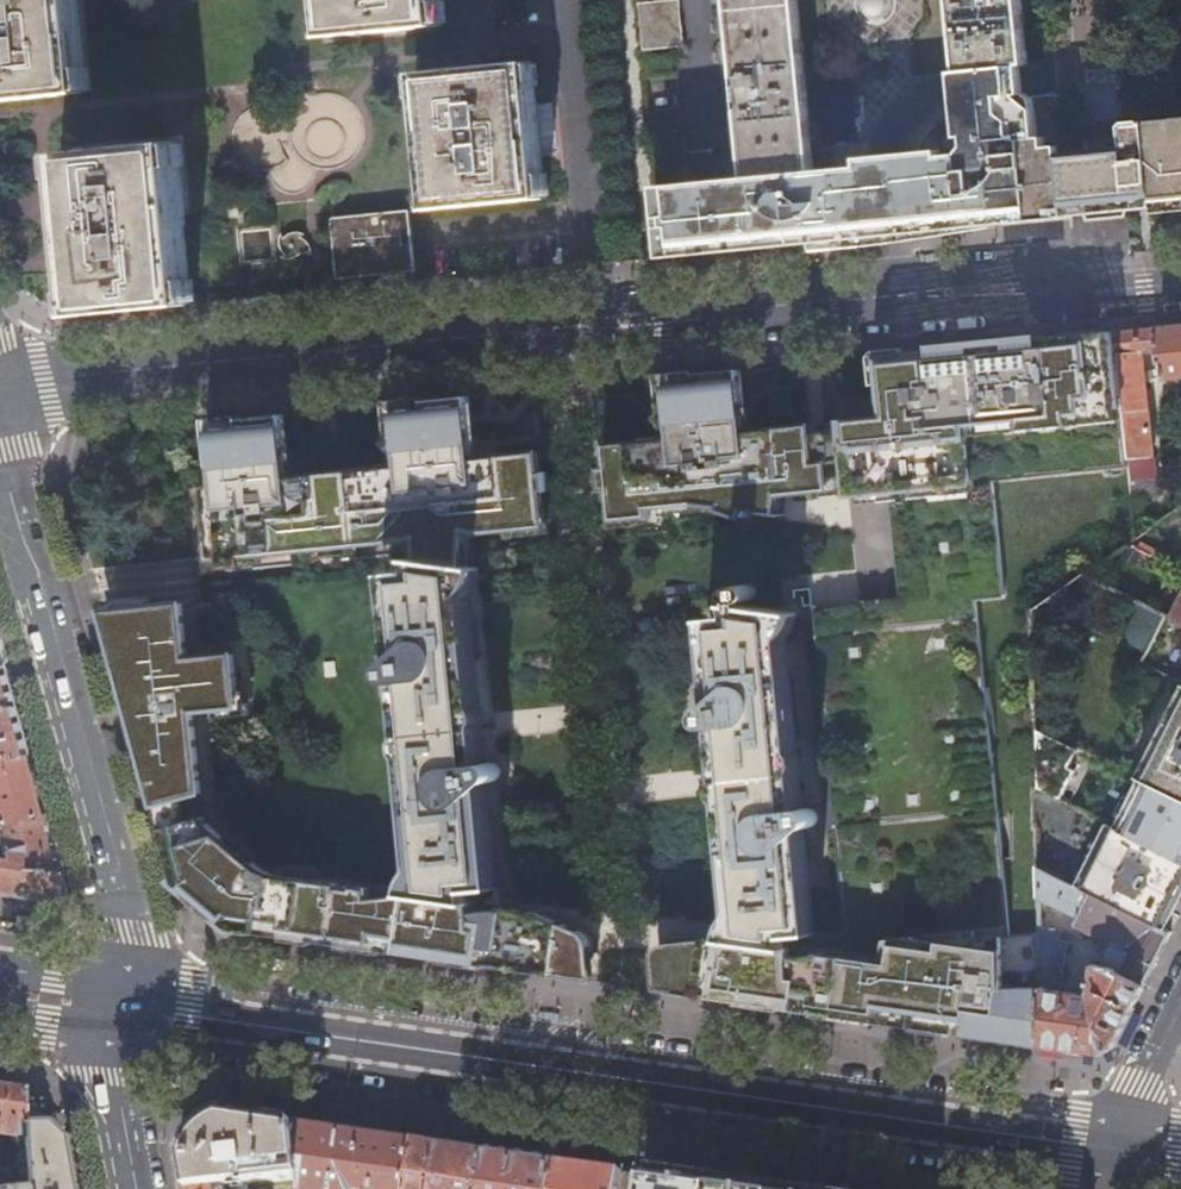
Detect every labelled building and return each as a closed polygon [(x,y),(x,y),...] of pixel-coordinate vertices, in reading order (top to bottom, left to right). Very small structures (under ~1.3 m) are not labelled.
[(89,94),(87,68),(82,69),(75,0),(0,0),(0,103),(89,94)] [(440,2),(440,0),(324,0),(325,13),(322,13),(324,39),(447,26),(445,2),(440,2)] [(638,3),(642,51),(681,48),(677,0),(670,0),(638,3)] [(1121,124),(1082,128),(1079,107),(1054,93),(1022,96),(1021,80),(1019,64),(1025,64),(1019,0),(951,0),(958,69),(952,69),(953,86),(955,114),(942,119),(930,128),(921,139),(916,152),(881,156),(861,158),(862,165),(812,170),(809,140),(816,139),(814,118),(807,119),(795,0),(728,0),(737,85),(727,85),(729,102),(738,102),(746,177),(700,181),(653,186),(658,258),(706,253),(781,245),(812,242),(813,249),(891,240),(996,226),(996,223),(1018,221),(1058,217),(1070,216),(1086,214),(1090,220),(1110,218),(1128,216),(1131,209),(1153,207),(1145,124),(1143,101),(1119,103),(1121,124)] [(427,211),(546,199),(550,199),(547,173),(543,174),(535,88),(538,88),(536,62),(413,74),(416,100),(420,100),(429,185),(425,185),(427,211)] [(1143,101),(1141,81),(1139,81),(1119,102),(1119,103),(1143,101)] [(1153,207),(1153,214),(1180,212),(1180,120),(1145,124),(1153,207)] [(72,317),(76,317),(191,305),(196,305),(194,280),(188,280),(177,168),(182,168),(180,141),(60,153),(56,154),(59,180),(63,180),(74,292),(70,292),(72,317)] [(416,279),(416,275),(410,211),(331,219),(337,282),(392,278),(392,281),(416,279)] [(1114,331),(1128,468),(1129,481),(1154,478),(1142,354),(1160,352),(1160,362),(1164,362),(1166,379),(1180,377),(1180,324),(1114,331)] [(781,428),(753,431),(751,407),(744,408),(740,369),(695,373),(695,370),(657,374),(664,439),(642,442),(606,445),(609,468),(600,469),(602,492),(611,491),(612,500),(609,500),(612,529),(643,525),(642,517),(645,517),(649,516),(649,508),(660,507),(660,515),(695,511),(695,503),(720,507),(719,509),(742,517),(744,510),(781,515),(783,495),(815,491),(816,497),(849,494),(849,496),(885,492),(886,496),(890,496),(900,597),(814,606),(847,932),(817,936),(817,937),(793,938),(793,951),(726,942),(717,940),(670,944),(665,946),(657,954),(656,960),(659,992),(869,1022),(917,1029),(990,1039),(1042,1047),(1040,932),(1012,934),(978,601),(1004,597),(992,482),(1128,468),(1114,331),(1053,337),(881,354),(887,412),(842,417),(843,421),(802,425),(802,424),(781,426),(781,428)] [(416,540),(418,561),(413,560),(414,572),(389,575),(397,663),(393,664),(389,666),(386,669),(385,672),(385,676),(387,678),(390,680),(394,681),(399,682),(401,704),(419,869),(413,882),(407,897),(340,886),(309,882),(272,876),(263,872),(252,863),(225,842),(214,833),(203,819),(189,824),(161,833),(176,887),(228,931),(579,981),(584,973),(588,961),(590,950),(590,942),(588,938),(583,933),(534,914),(498,910),(498,917),(472,913),(473,894),(500,891),(487,781),(490,780),(494,779),(497,776),(499,772),(498,768),(496,764),(492,762),(489,761),(485,761),(482,726),(480,703),(482,698),(483,692),(481,687),(479,684),(470,608),(472,589),(478,578),(480,568),(469,567),(462,566),(467,533),(473,534),(508,530),(545,526),(543,508),(542,492),(549,491),(547,473),(540,473),(538,453),(499,456),(475,459),(473,459),(471,435),(467,396),(423,400),(393,403),(400,472),(370,475),(369,470),(295,477),(288,477),(285,453),(281,415),(238,419),(208,422),(214,485),(210,485),(202,485),(209,560),(222,559),(243,557),(245,556),(261,555),(305,551),(352,546),(384,543),(384,541),(386,532),(406,536),(406,540),(410,540),(416,540)] [(391,467),(369,469),(369,470),(370,475),(400,472),(393,403),(423,400),(423,398),(384,402),(391,467)] [(203,420),(210,485),(214,485),(208,422),(238,419),(237,417),(203,420)] [(478,434),(471,435),(473,459),(475,459),(499,456),(498,453),(480,455),(478,434)] [(292,453),(285,453),(288,477),(295,477),(292,453)] [(1127,543),(1175,567),(1180,555),(1180,506),(1135,538),(1127,543)] [(545,526),(508,530),(509,538),(550,534),(547,507),(543,508),(545,526)] [(384,541),(384,543),(406,540),(406,536),(386,532),(384,541)] [(462,566),(469,567),(473,534),(467,533),(462,566)] [(353,555),(352,546),(305,551),(306,560),(353,555)] [(246,566),(262,564),(261,555),(245,556),(246,566)] [(223,569),(244,567),(243,557),(222,559),(223,569)] [(1168,617),(1180,623),(1180,591),(1168,617)] [(732,617),(707,619),(716,707),(714,708),(712,708),(710,709),(709,710),(707,711),(707,712),(706,713),(705,714),(704,715),(704,716),(704,719),(704,721),(705,722),(706,723),(707,724),(709,726),(711,727),(713,727),(714,727),(718,727),(723,779),(724,784),(722,789),(722,799),(725,803),(736,911),(736,913),(736,916),(735,918),(734,922),(732,924),(731,926),(729,928),(728,931),(728,934),(727,937),(726,942),(793,951),(793,938),(817,937),(817,936),(805,828),(808,828),(809,827),(812,825),(813,825),(815,823),(817,820),(818,817),(817,815),(816,811),(815,809),(813,809),(811,807),(809,807),(806,806),(805,806),(803,806),(797,749),(799,744),(798,734),(795,730),(786,644),(786,643),(786,642),(787,640),(787,638),(788,635),(789,633),(790,630),(792,629),(793,625),(794,623),(796,619),(797,613),(730,604),(732,617)] [(183,800),(201,795),(191,713),(213,711),(237,709),(236,694),(231,656),(186,661),(181,605),(101,614),(153,801),(182,798),(183,800)] [(1166,616),(1143,663),(1180,682),(1180,623),(1168,617),(1166,616)] [(237,709),(213,711),(214,719),(247,716),(245,693),(236,694),(237,709)] [(0,694),(0,758),(16,755),(16,752),(5,714),(4,707),(0,694)] [(1145,782),(1180,800),(1180,709),(1170,732),(1163,734),(1155,749),(1158,756),(1145,782)] [(13,712),(5,714),(16,752),(23,750),(13,712)] [(16,755),(0,758),(0,824),(33,817),(33,816),(24,784),(16,755)] [(161,833),(189,824),(183,800),(182,798),(153,801),(157,817),(161,833)] [(1177,814),(1158,805),(1142,840),(1180,861),(1180,805),(1177,814)] [(60,888),(40,814),(33,816),(33,817),(0,824),(0,898),(13,900),(11,913),(40,917),(41,904),(46,899),(53,891),(53,890),(60,888)] [(1180,878),(1180,861),(1142,840),(1108,823),(1074,887),(1156,928),(1180,878)] [(225,842),(252,863),(257,858),(230,836),(225,842)] [(1074,887),(1039,869),(1039,899),(1077,918),(1072,928),(1110,947),(1100,968),(1093,967),(1088,996),(1060,992),(1067,942),(1059,941),(1061,931),(1040,928),(1040,932),(1042,1047),(1052,1048),(1080,1052),(1099,1054),(1106,1050),(1115,1045),(1169,935),(1156,928),(1074,887)] [(309,882),(340,886),(341,877),(310,873),(309,882)] [(21,1137),(21,1120),(20,1087),(0,1084),(0,1134),(21,1137)] [(184,1161),(184,1166),(226,1163),(230,1188),(300,1179),(295,1127),(268,1123),(244,1119),(224,1117),(204,1139),(184,1161)] [(66,1179),(57,1134),(48,1126),(41,1119),(21,1120),(21,1137),(24,1184),(0,1185),(0,1188),(68,1188),(66,1179)] [(295,1127),(300,1179),(301,1188),(409,1188),(416,1144),(355,1136),(295,1127)] [(416,1144),(409,1188),(481,1188),(486,1154),(454,1150),(430,1146),(416,1144)] [(486,1154),(481,1188),(553,1188),(557,1165),(545,1163),(533,1161),(510,1158),(486,1154)] [(178,1167),(180,1180),(182,1188),(228,1188),(230,1188),(226,1163),(184,1166),(178,1167)] [(557,1165),(553,1188),(648,1188),(649,1178),(641,1177),(637,1176),(573,1167),(557,1165)] [(649,1178),(648,1188),(725,1188),(649,1178)]
